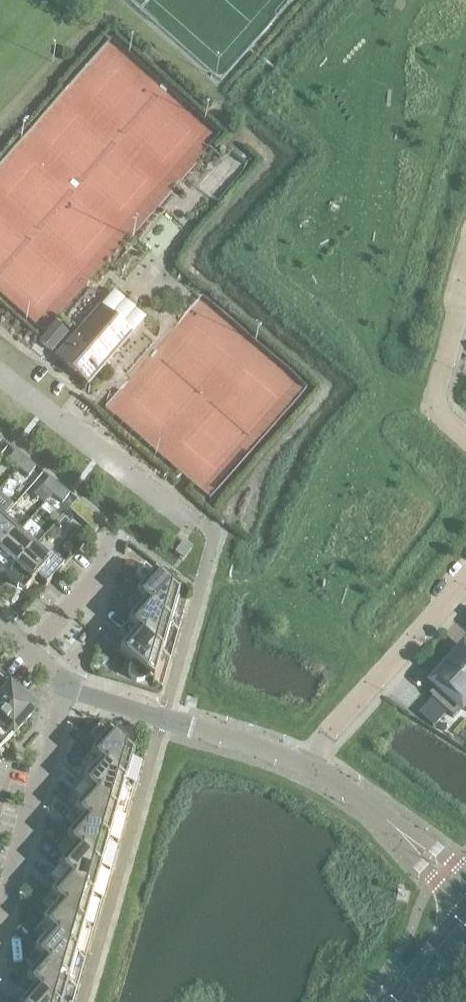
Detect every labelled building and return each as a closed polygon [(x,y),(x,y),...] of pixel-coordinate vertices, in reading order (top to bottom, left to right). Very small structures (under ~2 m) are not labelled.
[(100,308),(67,346),(57,357),(88,384),(130,335),(100,308)] [(52,349),(70,331),(58,320),(41,337),(52,349)] [(8,461),(29,477),(36,467),(16,451),(8,461)] [(42,488),(63,504),(70,494),(50,478),(42,488)] [(0,521),(0,554),(22,530),(5,515),(0,521)] [(92,533),(102,524),(94,516),(84,525),(92,533)] [(0,554),(0,572),(7,578),(38,544),(22,530),(0,554)] [(192,549),(183,542),(175,552),(184,559),(192,549)] [(38,544),(7,578),(24,593),(37,578),(47,587),(64,567),(38,544)] [(145,584),(137,594),(179,632),(187,603),(145,565),(135,576),(145,584)] [(179,632),(137,594),(127,604),(137,613),(129,622),(171,660),(179,632)] [(171,660),(129,622),(119,632),(129,641),(120,651),(134,663),(131,666),(128,671),(128,677),(131,681),(136,683),(142,683),(147,681),(149,678),(163,690),(171,660)] [(448,663),(465,679),(465,648),(462,653),(459,650),(448,663)] [(454,719),(465,707),(465,708),(465,679),(448,663),(436,676),(439,678),(435,683),(446,693),(438,702),(433,698),(433,699),(454,719)] [(0,677),(0,712),(31,710),(31,705),(0,677)] [(0,712),(0,750),(32,715),(31,710),(0,712)] [(117,735),(114,738),(100,725),(90,736),(99,744),(91,754),(133,792),(142,763),(130,752),(133,749),(136,745),(135,739),(132,735),(127,732),(122,733),(117,735)] [(133,792),(91,754),(82,764),(91,773),(83,782),(125,820),(133,792)] [(125,820),(83,782),(74,792),(83,801),(75,810),(117,848),(125,820)] [(117,848),(75,810),(66,821),(75,829),(67,838),(109,876),(117,848)] [(109,876),(67,838),(58,849),(67,857),(59,867),(101,904),(109,876)] [(101,904),(59,867),(50,877),(59,885),(51,895),(93,933),(101,904)] [(93,933),(51,895),(42,905),(51,914),(43,923),(85,961),(93,933)] [(85,961),(43,923),(34,934),(43,942),(35,951),(77,989),(85,961)] [(35,951),(26,962),(35,970),(27,980),(52,1001),(74,1001),(77,989),(35,951)] [(27,980),(18,990),(27,998),(24,1001),(52,1001),(27,980)]
